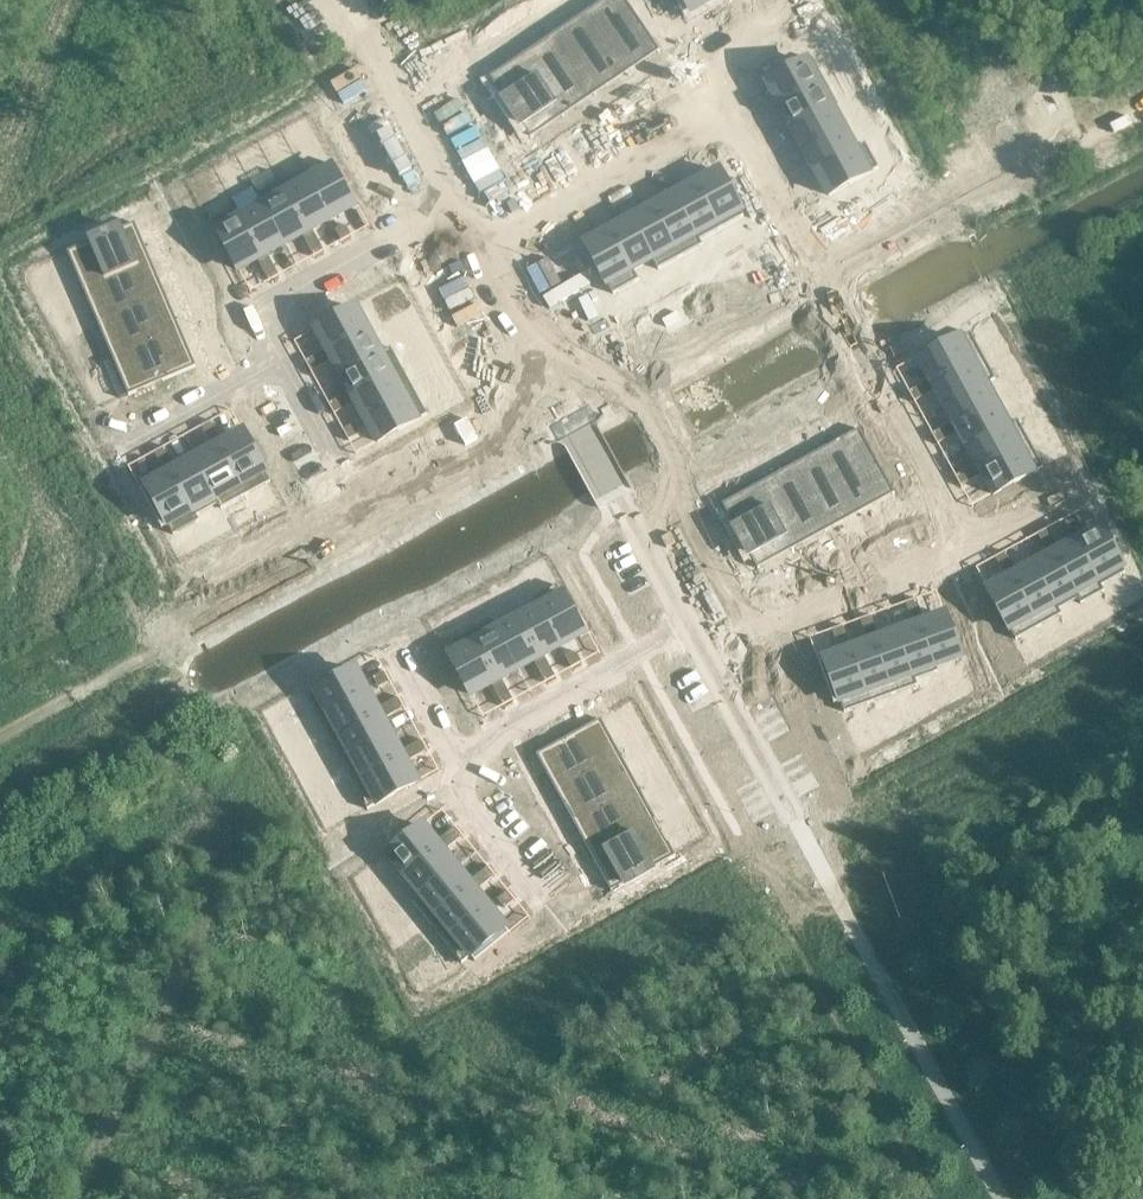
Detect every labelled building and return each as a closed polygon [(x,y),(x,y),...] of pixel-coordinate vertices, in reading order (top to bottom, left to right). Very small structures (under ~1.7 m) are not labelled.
[(586,11),(627,72),(628,71),(624,65),(654,45),(658,51),(660,50),(626,0),(611,0),(589,15),(587,11),(586,11)] [(691,11),(711,0),(685,0),(691,11)] [(711,0),(716,10),(726,5),(724,0),(711,0)] [(726,5),(716,10),(722,20),(732,15),(726,5)] [(555,32),(554,33),(595,94),(596,93),(592,87),(622,67),(626,73),(627,72),(586,11),(584,12),(587,16),(558,36),(555,32)] [(523,54),(522,54),(563,115),(564,114),(560,109),(590,88),(594,94),(595,94),(554,33),(553,34),(556,38),(526,58),(523,54)] [(491,75),(489,77),(530,137),(532,136),(528,130),(558,110),(562,116),(563,115),(522,54),(521,55),(524,59),(494,79),(491,75)] [(812,58),(767,82),(778,102),(781,107),(826,83),(812,58)] [(826,83),(781,107),(783,112),(792,128),(837,104),(826,83)] [(778,102),(768,108),(773,118),(783,112),(781,107),(778,102)] [(837,104),(792,128),(801,145),(804,150),(844,128),(833,108),(838,105),(837,104)] [(768,108),(757,114),(763,123),(773,118),(768,108)] [(844,128),(804,150),(806,155),(815,171),(865,144),(865,143),(855,148),(844,128)] [(865,144),(815,171),(828,195),(878,167),(865,144)] [(801,145),(791,150),(796,160),(806,155),(804,150),(801,145)] [(791,150),(781,156),(786,166),(796,160),(791,150)] [(689,160),(679,165),(684,175),(695,170),(689,160)] [(303,169),(302,170),(329,220),(334,217),(353,207),(356,205),(345,184),(342,186),(329,162),(306,174),(303,169)] [(272,170),(251,181),(258,194),(285,244),(302,235),(307,232),(280,182),(279,183),(272,170)] [(302,170),(280,182),(307,232),(312,229),(329,220),(302,170)] [(695,170),(684,175),(690,186),(695,183),(700,180),(695,170)] [(700,180),(695,183),(720,228),(743,215),(719,170),(700,180)] [(805,176),(795,182),(800,192),(811,186),(805,176)] [(647,183),(637,188),(642,199),(652,193),(647,183)] [(690,186),(674,194),(701,245),(702,244),(700,239),(720,228),(695,183),(690,186)] [(252,187),(232,198),(236,206),(235,207),(262,257),(267,254),(285,244),(258,194),(256,195),(252,187)] [(652,193),(642,199),(648,209),(653,206),(658,203),(652,193)] [(658,203),(653,206),(680,256),(701,245),(674,194),(658,203)] [(648,209),(631,218),(659,268),(680,256),(653,206),(648,209)] [(235,207),(211,220),(228,249),(234,261),(239,269),(258,259),(262,257),(235,207)] [(604,207),(594,212),(600,222),(610,217),(604,207)] [(610,217),(600,222),(605,232),(610,230),(615,227),(610,217)] [(615,227),(610,230),(638,280),(639,279),(634,269),(652,259),(657,268),(659,268),(631,218),(615,227)] [(134,222),(67,251),(68,253),(72,252),(86,284),(82,286),(82,287),(150,259),(149,257),(143,260),(129,227),(135,224),(134,222)] [(345,224),(335,230),(341,240),(351,235),(345,224)] [(307,232),(302,235),(308,245),(318,239),(312,229),(307,232)] [(586,243),(581,246),(603,286),(608,283),(613,293),(638,280),(610,230),(605,232),(586,243)] [(318,239),(308,245),(313,255),(323,250),(318,239)] [(262,257),(258,259),(263,269),(273,264),(267,254),(262,257)] [(83,288),(74,292),(89,326),(97,322),(98,323),(165,294),(165,293),(158,296),(144,263),(150,260),(150,259),(82,287),(83,288)] [(273,264),(263,269),(268,280),(279,274),(273,264)] [(98,324),(89,328),(103,361),(112,357),(112,358),(180,329),(180,328),(173,331),(159,298),(166,295),(165,294),(98,323),(98,324)] [(356,307),(316,329),(326,349),(329,354),(369,332),(356,307)] [(113,359),(104,363),(119,397),(128,393),(128,395),(196,366),(195,363),(188,367),(174,333),(181,331),(180,329),(112,358),(113,359)] [(369,332),(329,354),(332,359),(341,375),(391,347),(390,347),(381,352),(369,332)] [(939,346),(918,357),(930,379),(933,384),(983,357),(970,334),(941,350),(939,346)] [(391,347),(341,375),(350,392),(352,397),(402,369),(391,347)] [(326,349),(316,355),(321,365),(332,359),(329,354),(326,349)] [(316,355),(306,360),(312,370),(321,365),(316,355)] [(983,357),(933,384),(935,389),(944,406),(994,378),(983,357)] [(402,369),(352,397),(355,402),(364,417),(414,389),(402,369)] [(994,378),(944,406),(953,422),(956,427),(1001,402),(990,382),(995,379),(994,378)] [(930,379),(920,385),(925,395),(935,389),(933,384),(930,379)] [(920,385),(910,391),(915,400),(925,395),(920,385)] [(414,389),(364,417),(377,441),(427,414),(414,389)] [(350,392),(340,397),(345,407),(355,402),(352,397),(350,392)] [(340,397),(330,403),(335,412),(345,407),(340,397)] [(1001,402),(956,427),(959,432),(968,448),(1018,421),(1017,419),(1012,422),(1001,402)] [(1018,421),(968,448),(977,464),(979,469),(1029,442),(1018,421)] [(212,422),(202,427),(208,437),(217,432),(212,422)] [(953,422),(943,428),(949,437),(959,432),(956,427),(953,422)] [(354,423),(344,429),(349,438),(359,433),(354,423)] [(825,447),(824,448),(860,512),(861,511),(857,505),(889,488),(892,494),(894,493),(859,428),(857,430),(859,434),(828,451),(825,447)] [(943,428),(933,433),(938,443),(949,437),(943,428)] [(223,442),(218,445),(245,495),(270,481),(243,431),(223,442)] [(217,432),(208,437),(213,448),(218,445),(223,442),(217,432)] [(1029,442),(979,469),(982,474),(993,494),(1043,467),(1029,442)] [(213,448),(194,458),(221,508),(245,495),(218,445),(213,448)] [(164,448),(155,453),(160,463),(170,458),(164,448)] [(792,466),(791,466),(826,530),(827,530),(824,523),(855,506),(858,513),(860,512),(824,448),(823,448),(826,453),(794,470),(792,466)] [(170,458),(160,463),(166,473),(171,471),(176,468),(170,458)] [(176,468),(171,471),(197,521),(199,520),(196,515),(218,503),(221,508),(194,458),(176,468)] [(977,464),(966,470),(972,480),(982,474),(979,469),(977,464)] [(758,484),(757,485),(792,549),(793,548),(790,542),(821,525),(825,531),(826,530),(791,466),(790,467),(792,471),(760,488),(758,484)] [(966,470),(956,475),(962,485),(972,480),(966,470)] [(166,473),(146,484),(173,534),(197,521),(171,471),(166,473)] [(724,502),(722,504),(758,568),(760,567),(756,561),(788,543),(791,550),(792,549),(757,485),(756,485),(758,490),(727,507),(724,502)] [(1074,515),(1064,520),(1070,531),(1080,526),(1074,515)] [(1100,528),(1075,541),(1102,591),(1104,590),(1101,585),(1124,572),(1100,528)] [(1048,529),(1038,535),(1044,545),(1053,540),(1048,529)] [(1053,540),(1044,545),(1049,555),(1054,552),(1059,550),(1053,540)] [(1059,550),(1054,552),(1081,602),(1102,591),(1075,541),(1059,550)] [(1049,555),(1033,564),(1060,614),(1061,614),(1058,609),(1078,598),(1080,603),(1081,602),(1054,552),(1049,555)] [(1005,553),(996,558),(1001,568),(1011,563),(1005,553)] [(1011,563),(1001,568),(1006,578),(1011,576),(1016,573),(1011,563)] [(1016,573),(1011,576),(1039,626),(1060,614),(1033,564),(1016,573)] [(1006,578),(988,589),(992,597),(999,609),(1015,639),(1039,626),(1011,576),(1006,578)] [(556,584),(533,597),(561,647),(565,645),(587,632),(576,612),(573,613),(556,584)] [(534,603),(514,614),(539,659),(544,656),(561,647),(533,597),(532,598),(534,603)] [(916,600),(906,603),(910,614),(920,610),(916,600)] [(920,610),(910,614),(913,625),(919,623),(924,621),(920,610)] [(492,620),(491,620),(518,671),(535,662),(539,659),(514,614),(494,625),(492,620)] [(924,621),(919,623),(937,671),(938,671),(936,665),(960,657),(952,635),(947,623),(944,614),(924,621)] [(871,616),(860,620),(864,631),(875,627),(871,616)] [(491,620),(469,632),(497,682),(502,679),(518,671),(491,620)] [(913,625),(896,631),(916,685),(917,684),(915,679),(937,671),(919,623),(913,625)] [(843,626),(832,630),(837,641),(847,637),(843,626)] [(875,627),(864,631),(868,641),(874,639),(879,637),(875,627)] [(879,637),(874,639),(893,693),(916,685),(896,631),(879,637)] [(469,632),(444,646),(472,696),(492,685),(497,682),(469,632)] [(868,641),(849,649),(869,702),(893,693),(874,639),(868,641)] [(849,649),(824,658),(840,700),(844,711),(869,702),(849,649)] [(576,652),(566,657),(572,668),(581,662),(576,652)] [(539,659),(535,662),(540,672),(550,666),(544,656),(539,659)] [(550,666),(540,672),(545,682),(555,677),(550,666)] [(306,698),(289,707),(301,730),(318,720),(319,721),(369,694),(356,670),(306,698)] [(384,673),(373,679),(378,688),(389,682),(384,673)] [(497,682),(492,685),(497,695),(507,690),(502,679),(497,682)] [(507,690),(497,695),(503,705),(513,700),(507,690)] [(369,694),(319,721),(330,742),(380,715),(378,710),(369,694)] [(398,699),(388,705),(393,714),(403,709),(398,699)] [(388,705),(378,710),(380,715),(383,720),(384,720),(393,714),(388,705)] [(380,715),(330,742),(342,764),(393,736),(384,720),(383,720),(380,715)] [(601,719),(536,755),(537,757),(544,753),(561,785),(555,788),(555,789),(620,754),(619,753),(615,755),(598,724),(602,721),(601,719)] [(393,736),(342,764),(343,765),(354,785),(404,757),(401,752),(393,736)] [(421,741),(411,747),(417,757),(427,751),(421,741)] [(401,752),(404,757),(406,762),(417,757),(411,747),(401,752)] [(620,754),(555,789),(556,791),(562,787),(580,818),(573,822),(574,823),(638,788),(637,787),(633,789),(616,757),(620,755),(620,754)] [(404,757),(354,785),(367,810),(417,782),(406,762),(404,757)] [(638,788),(574,823),(574,824),(581,821),(598,852),(592,856),(592,857),(657,821),(656,820),(652,823),(634,791),(639,789),(638,788)] [(657,821),(592,857),(593,858),(599,855),(616,886),(610,890),(611,892),(676,856),(674,854),(670,856),(653,825),(657,823),(657,821)] [(423,826),(384,859),(401,879),(440,847),(437,843),(423,826)] [(455,828),(446,835),(453,844),(462,837),(455,828)] [(446,835),(437,843),(440,847),(444,851),(453,844),(446,835)] [(440,847),(401,879),(416,898),(412,902),(412,903),(457,867),(444,851),(440,847)] [(457,867),(412,903),(428,923),(473,887),(469,882),(457,867)] [(487,868),(478,875),(485,884),(494,876),(487,868)] [(478,875),(469,882),(473,887),(476,891),(485,884),(478,875)] [(473,887),(428,923),(445,943),(489,907),(476,891),(473,887)] [(507,892),(498,900),(505,908),(514,901),(507,892)] [(489,907),(445,943),(462,964),(471,956),(506,928),(489,907)]
